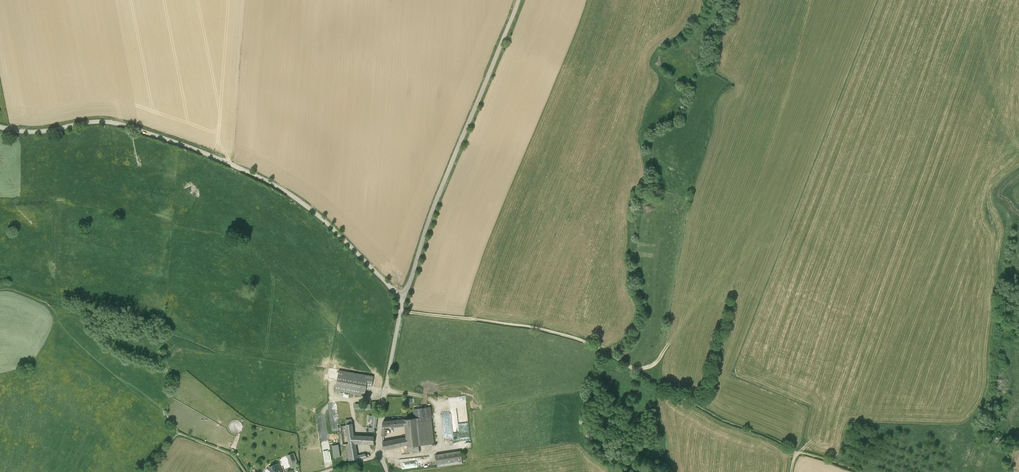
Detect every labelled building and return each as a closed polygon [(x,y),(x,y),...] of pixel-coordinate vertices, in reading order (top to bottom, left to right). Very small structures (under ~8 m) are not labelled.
[(374,376),(369,375),(339,370),(335,390),(365,396),(367,386),(372,387),(374,376)] [(418,445),(434,444),(430,407),(414,409),(415,418),(383,421),(383,422),(382,435),(382,436),(387,435),(388,427),(405,426),(406,437),(407,437),(408,445),(407,445),(407,447),(409,447),(409,452),(419,451),(418,445)] [(373,419),(372,427),(376,428),(377,416),(377,413),(374,413),(374,416),(368,415),(368,418),(373,419)] [(451,413),(443,414),(446,444),(454,444),(454,441),(461,440),(460,435),(470,434),(469,419),(466,419),(466,425),(459,426),(459,427),(453,428),(451,413)] [(374,436),(354,436),(351,419),(345,420),(346,424),(345,424),(345,425),(340,426),(343,447),(346,446),(349,460),(357,459),(357,460),(367,457),(370,455),(368,453),(366,455),(365,454),(357,455),(355,443),(358,443),(374,444),(374,436)] [(384,449),(407,445),(408,445),(407,437),(406,437),(383,442),(384,449)] [(436,455),(438,467),(462,463),(460,451),(436,455)] [(278,463),(270,466),(272,471),(276,471),(281,470),(278,463)]
